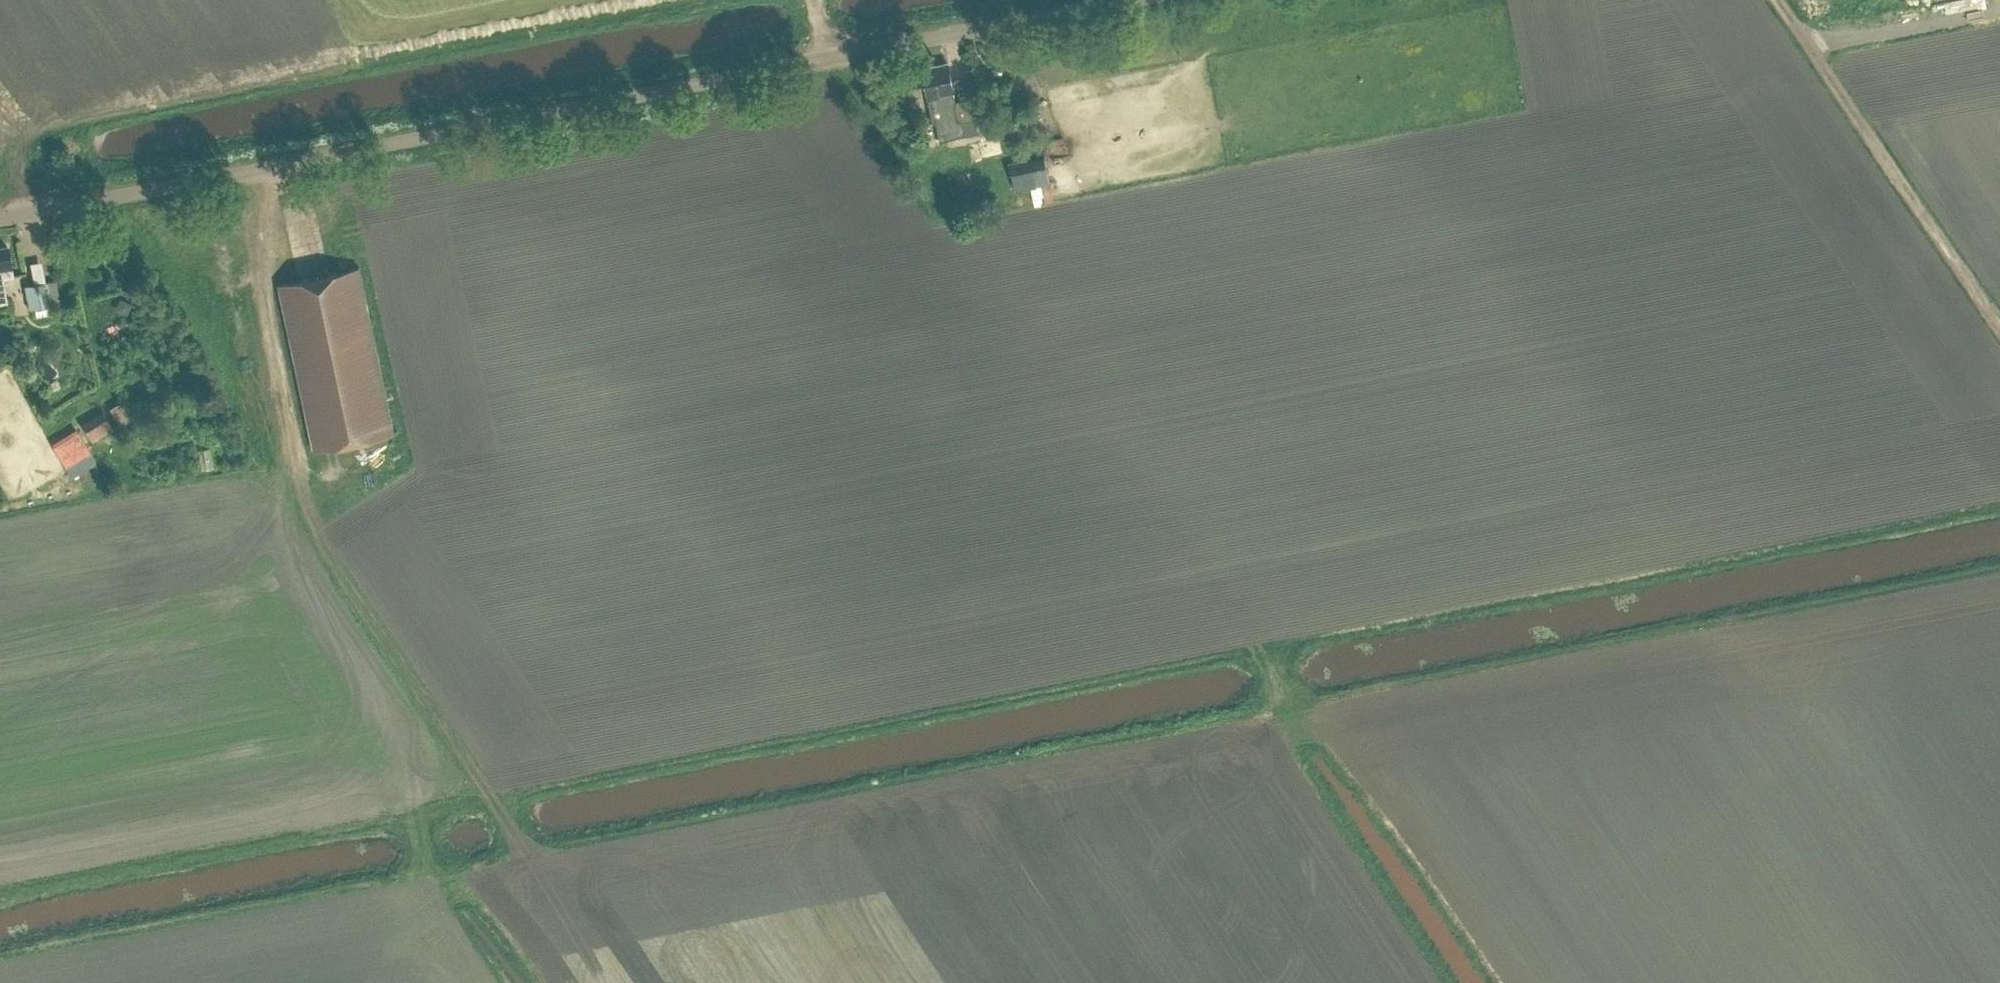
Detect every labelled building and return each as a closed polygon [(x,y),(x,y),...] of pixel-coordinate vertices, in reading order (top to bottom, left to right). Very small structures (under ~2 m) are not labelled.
[(932,108),(930,108),(933,121),(937,120),(940,139),(965,133),(963,120),(975,118),(971,99),(956,102),(948,63),(924,67),(932,108)] [(1012,167),(1017,190),(1050,183),(1046,161),(1012,167)] [(6,247),(0,248),(0,301),(6,300),(1,276),(11,275),(10,268),(9,268),(6,247)] [(314,450),(395,433),(360,266),(279,283),(314,450)] [(29,308),(51,304),(47,279),(25,283),(29,308)] [(109,408),(119,425),(129,419),(119,401),(109,408)] [(92,440),(112,428),(102,410),(81,422),(92,440)] [(66,465),(90,451),(76,427),(52,441),(66,465)]
